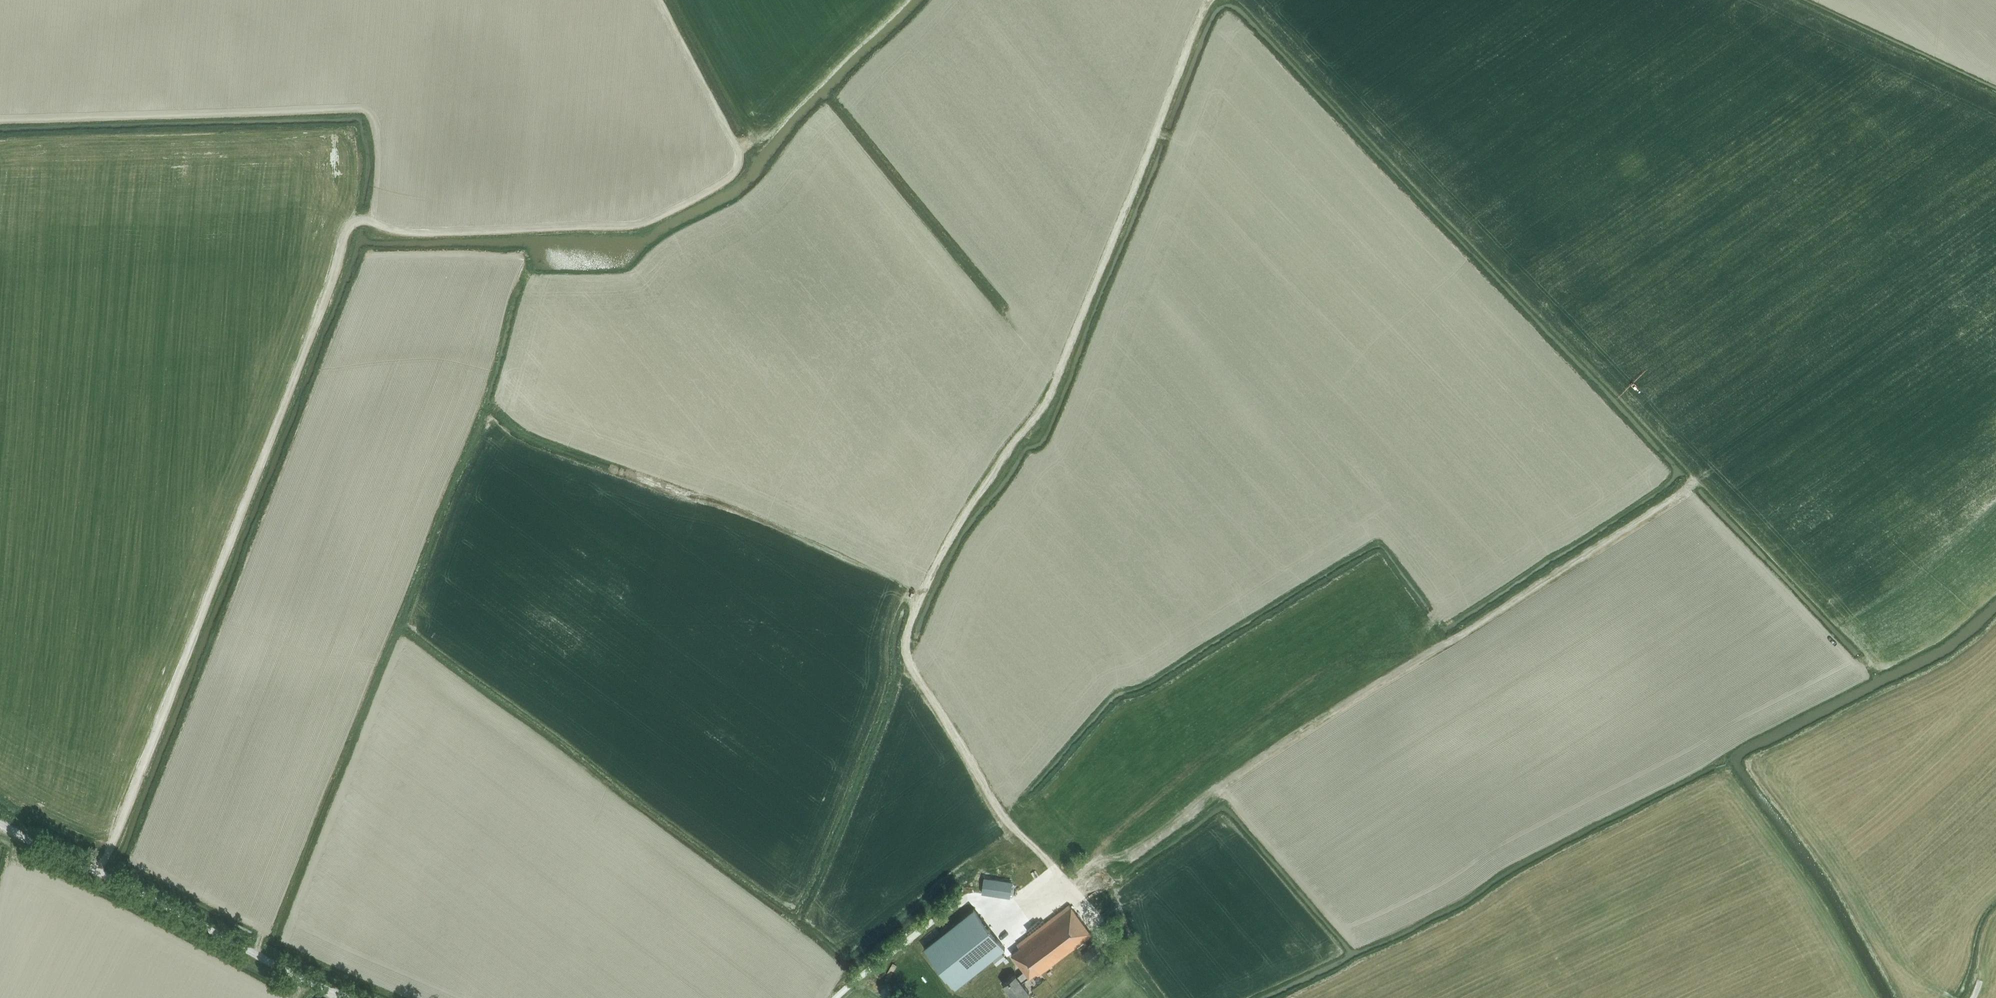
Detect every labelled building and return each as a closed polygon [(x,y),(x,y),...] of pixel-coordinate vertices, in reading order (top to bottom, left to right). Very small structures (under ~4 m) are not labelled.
[(1025,881),(1034,873),(1024,862),(1016,870),(1025,881)] [(1012,882),(985,878),(983,894),(1010,898),(1012,882)] [(1016,974),(1004,984),(1014,997),(1021,997),(1029,992),(1022,983),(1030,977),(1030,978),(1037,973),(1039,976),(1092,934),(1070,905),(1018,944),(1020,948),(1012,954),(1025,971),(1017,976),(1016,974)] [(1006,948),(974,909),(924,948),(956,988),(1006,948)] [(1124,934),(1116,923),(1105,931),(1113,942),(1124,934)] [(1083,954),(1089,963),(1103,952),(1097,944),(1083,954)] [(997,965),(1006,958),(1002,952),(993,959),(997,965)]
